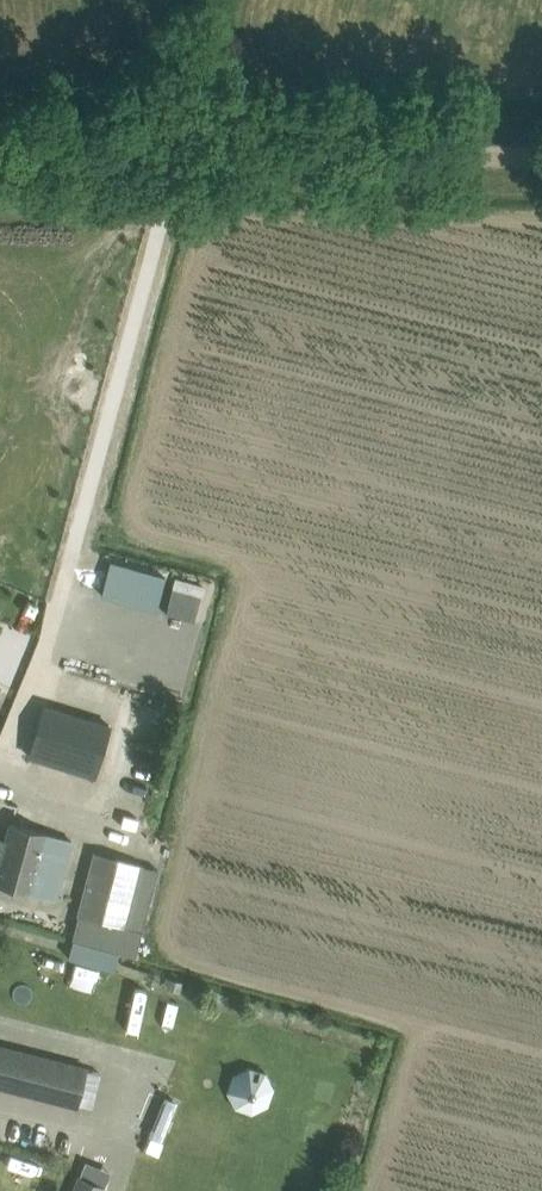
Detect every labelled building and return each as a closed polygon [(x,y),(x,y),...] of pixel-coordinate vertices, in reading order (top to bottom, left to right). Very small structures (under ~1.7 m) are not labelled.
[(110,561),(101,593),(156,609),(165,576),(110,561)] [(44,704),(29,756),(94,776),(109,724),(44,704)] [(65,863),(71,840),(10,822),(0,858),(0,883),(55,899),(65,863)] [(78,910),(125,923),(140,866),(93,854),(78,910)] [(0,1044),(0,1088),(77,1109),(88,1068),(0,1044)] [(259,1111),(274,1076),(243,1063),(228,1097),(259,1111)] [(106,1187),(77,1175),(71,1190),(104,1190),(106,1187)]
